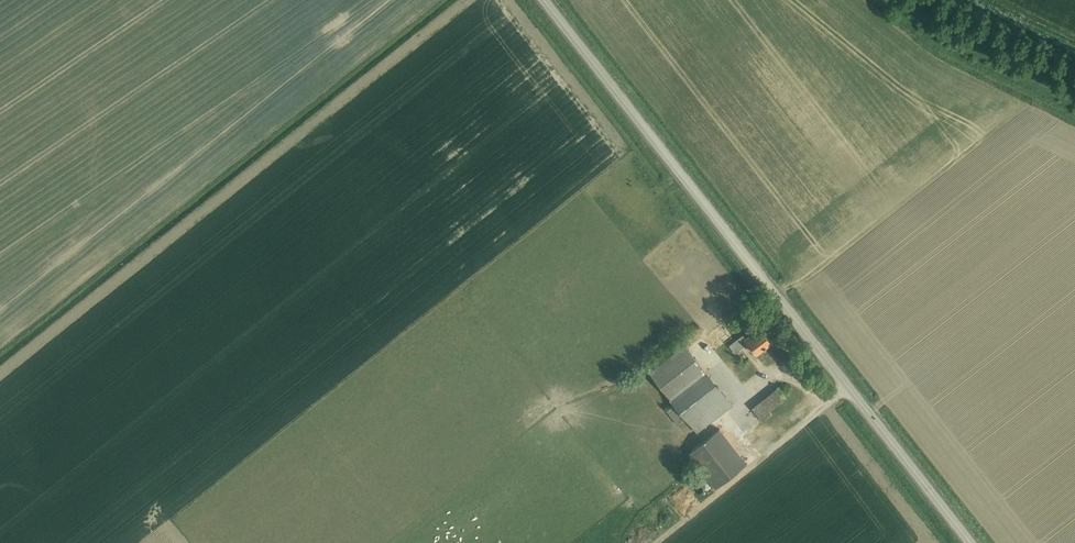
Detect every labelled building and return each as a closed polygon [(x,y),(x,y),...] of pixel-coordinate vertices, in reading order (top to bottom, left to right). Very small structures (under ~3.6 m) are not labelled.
[(757,354),(771,342),(762,330),(754,336),(752,333),(746,338),(743,335),(729,345),(735,353),(749,342),(757,354)] [(649,372),(675,404),(667,410),(678,424),(686,418),(697,432),(733,404),(707,372),(685,344),(649,372)] [(769,411),(786,397),(778,387),(752,408),(763,421),(772,414),(769,411)] [(716,488),(747,464),(720,429),(689,453),(716,488)]
